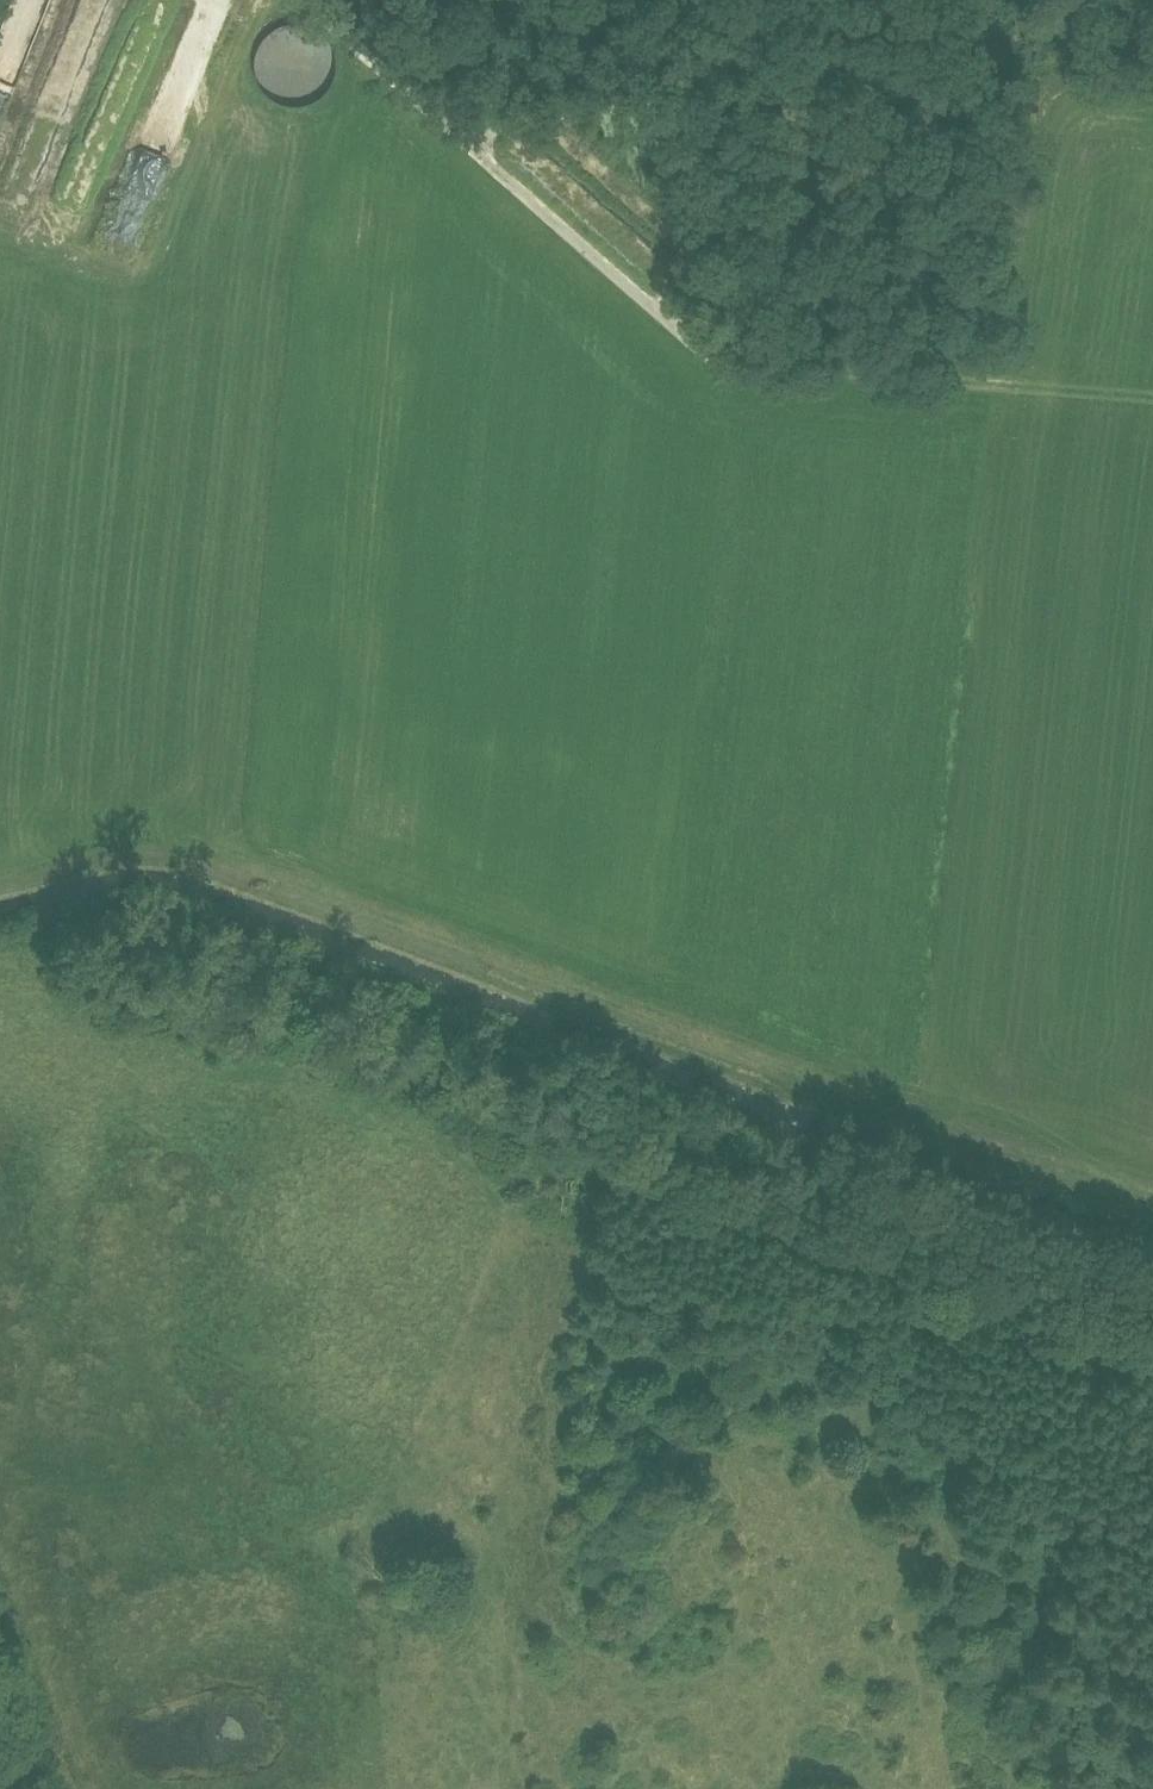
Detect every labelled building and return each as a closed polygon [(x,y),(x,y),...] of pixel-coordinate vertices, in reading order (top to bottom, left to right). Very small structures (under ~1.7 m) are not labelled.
[(7,87),(29,89),(33,49),(11,47),(7,87)]
